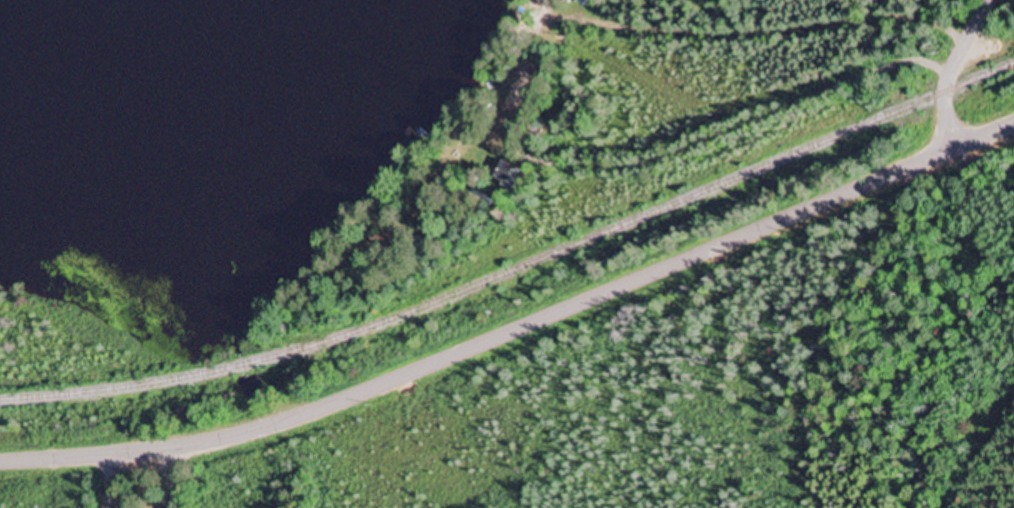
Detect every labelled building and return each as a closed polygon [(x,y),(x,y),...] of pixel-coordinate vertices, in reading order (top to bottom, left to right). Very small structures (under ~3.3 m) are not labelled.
[(513,194),(523,175),(499,162),(489,181),(513,194)]
